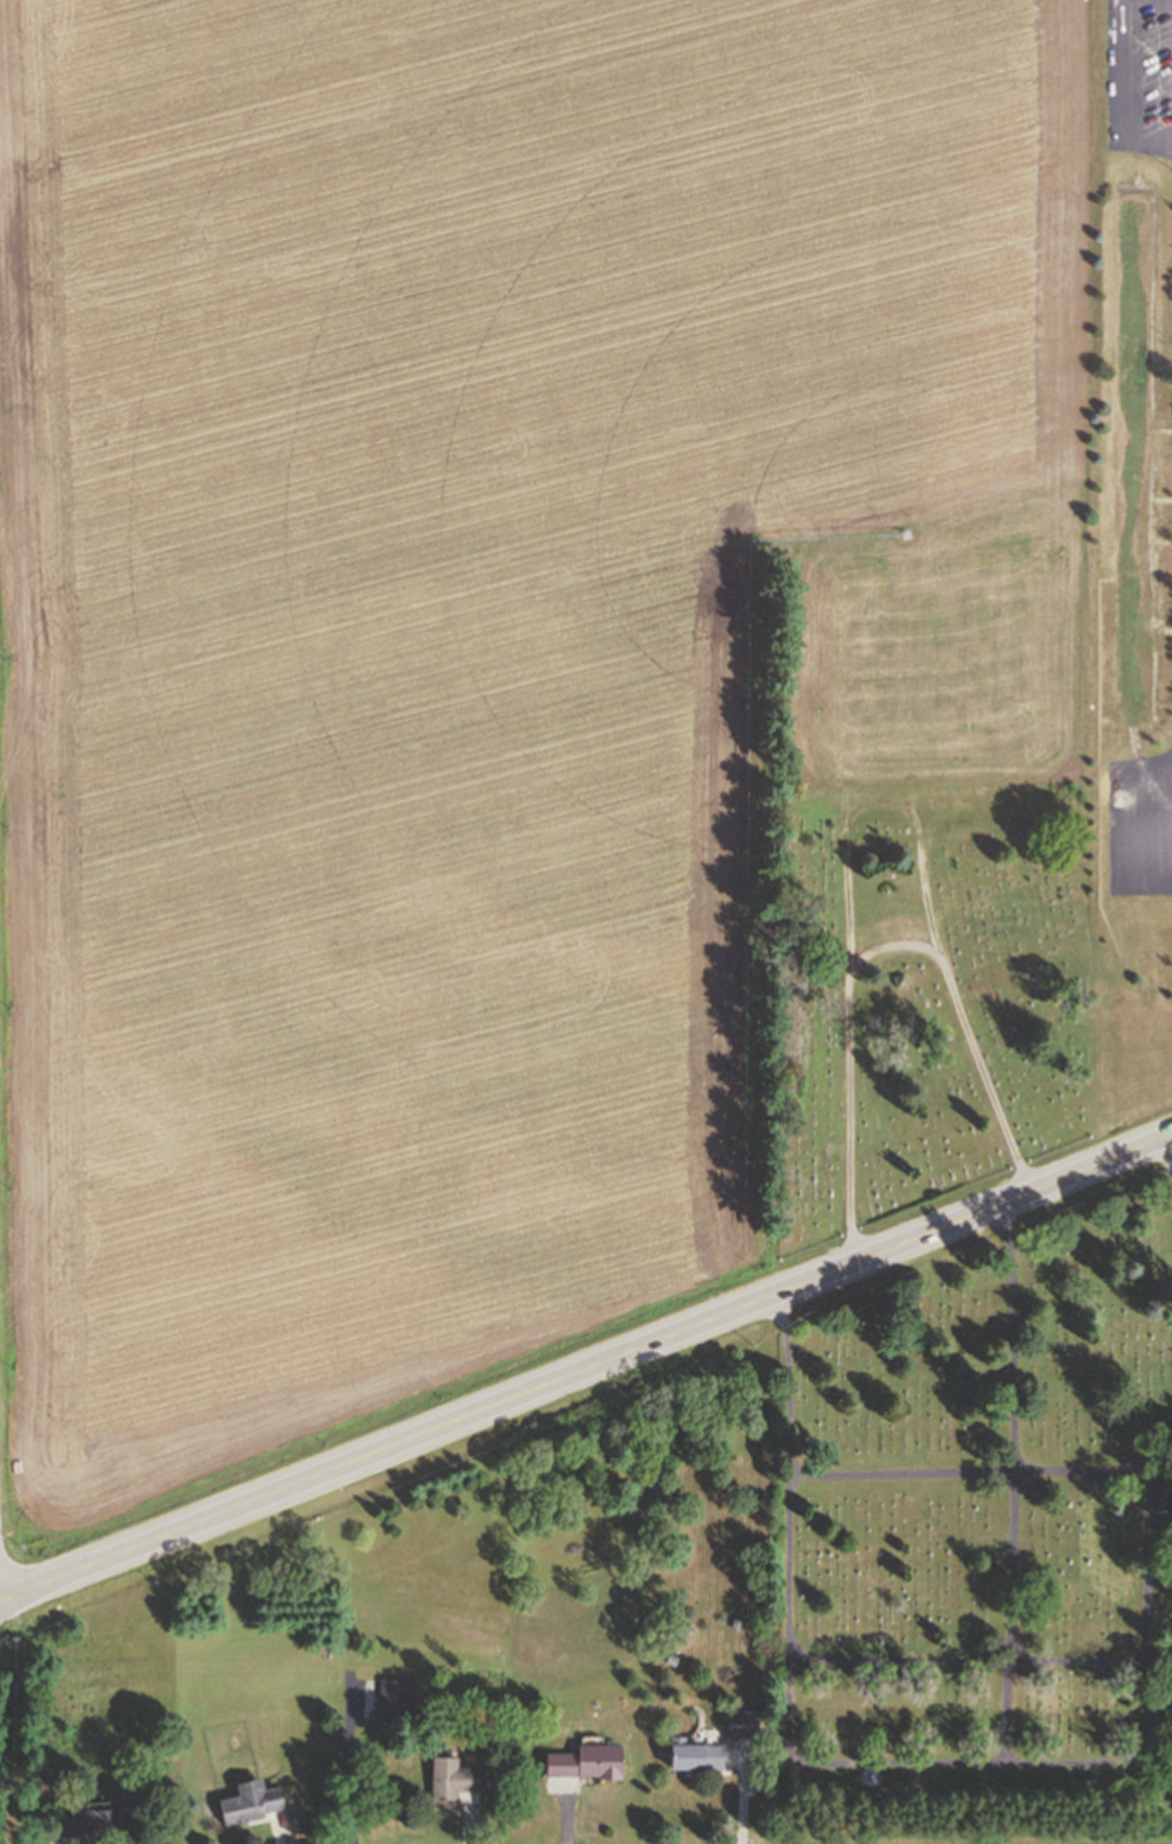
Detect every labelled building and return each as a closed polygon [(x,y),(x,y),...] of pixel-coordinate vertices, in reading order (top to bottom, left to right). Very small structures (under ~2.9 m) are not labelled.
[(670,1651),(678,1655),(673,1664),(665,1661),(670,1651)] [(379,1675),(410,1676),(408,1695),(422,1695),(420,1717),(378,1715),(379,1675)] [(724,1744),(724,1768),(671,1767),(672,1743),(672,1742),(672,1736),(685,1736),(685,1742),(706,1742),(706,1744),(724,1744)] [(578,1743),(622,1743),(622,1778),(597,1778),(597,1775),(546,1775),(546,1751),(578,1752),(578,1743)] [(432,1755),(458,1755),(458,1766),(482,1766),(482,1791),(458,1790),(458,1798),(431,1797),(432,1755)] [(261,1775),(264,1789),(279,1785),(284,1807),(265,1810),(266,1815),(249,1819),(249,1820),(234,1824),(234,1821),(224,1824),(218,1798),(238,1793),(236,1781),(261,1775)] [(59,1811),(118,1804),(120,1834),(94,1838),(94,1833),(61,1838),(59,1811)]
